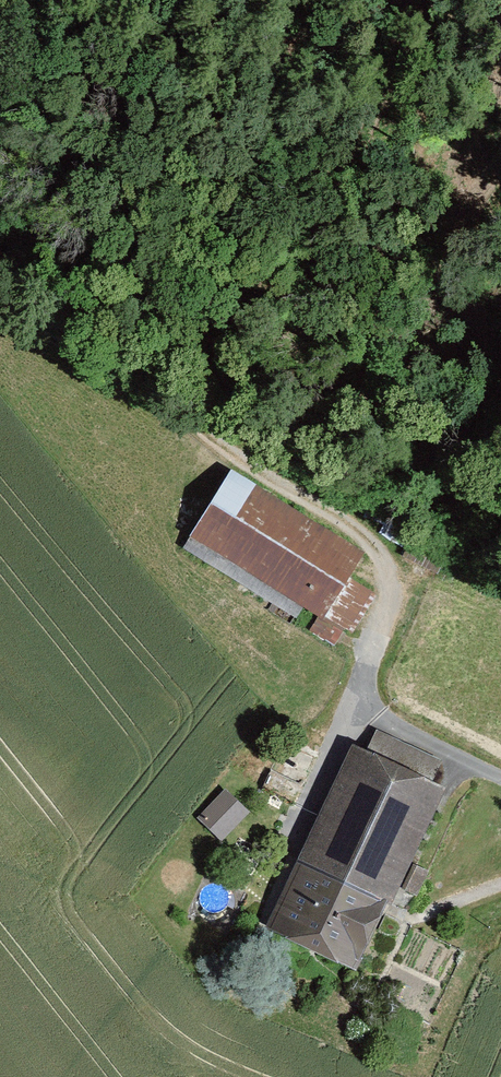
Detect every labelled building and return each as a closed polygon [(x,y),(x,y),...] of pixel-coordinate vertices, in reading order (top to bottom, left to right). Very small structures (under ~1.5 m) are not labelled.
[(218,478),(173,550),(334,650),(368,595),(342,580),(354,562),(218,478)] [(359,753),(341,745),(256,931),(360,978),(442,798),(421,789),(433,764),(367,734),(359,753)] [(226,791),(198,819),(222,840),(249,813),(226,791)]
